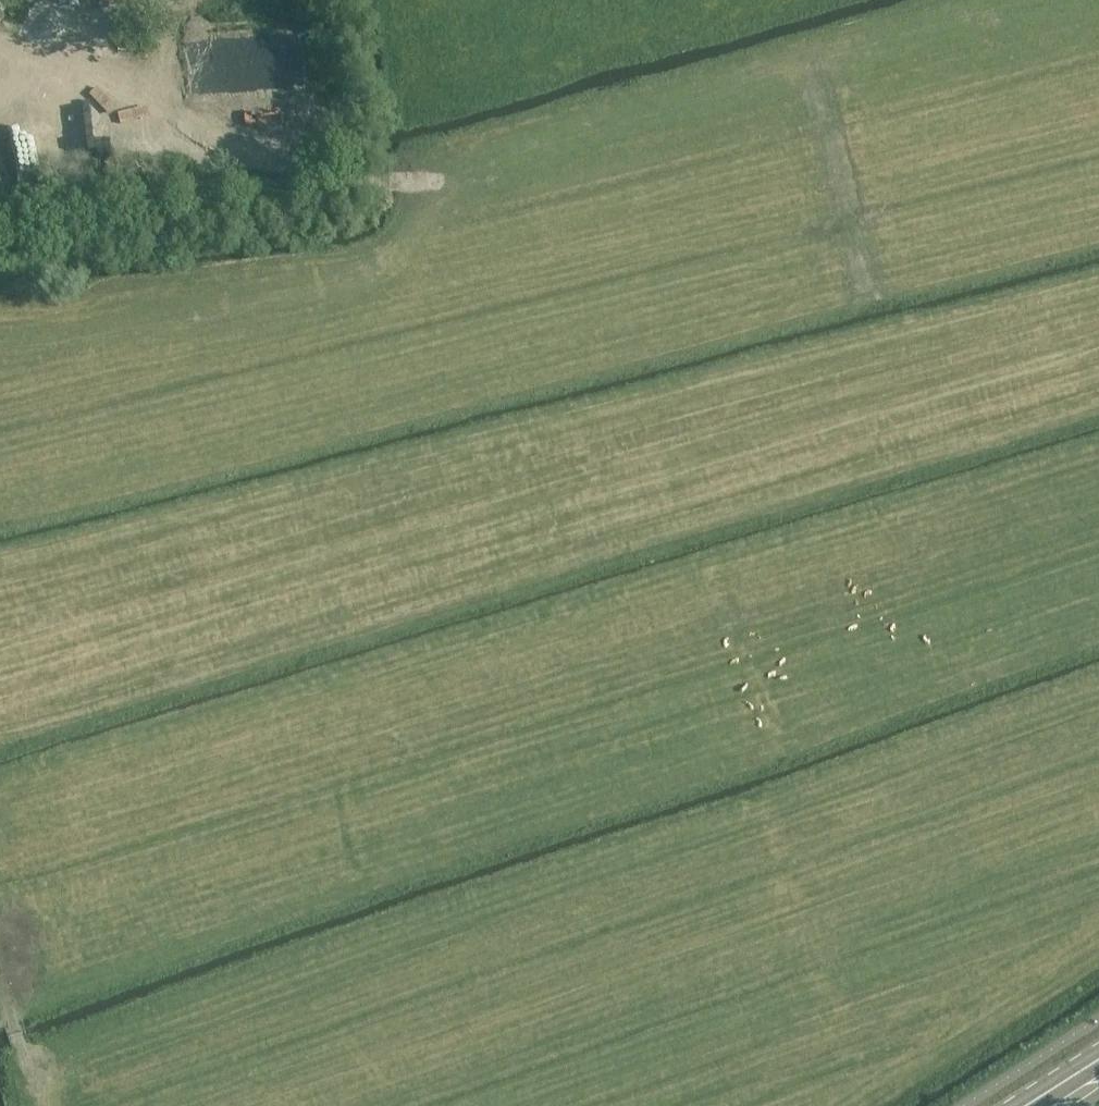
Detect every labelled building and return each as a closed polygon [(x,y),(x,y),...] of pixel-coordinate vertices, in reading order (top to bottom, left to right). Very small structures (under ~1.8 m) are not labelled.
[(146,147),(147,105),(39,104),(39,157),(63,157),(63,146),(146,147)]
